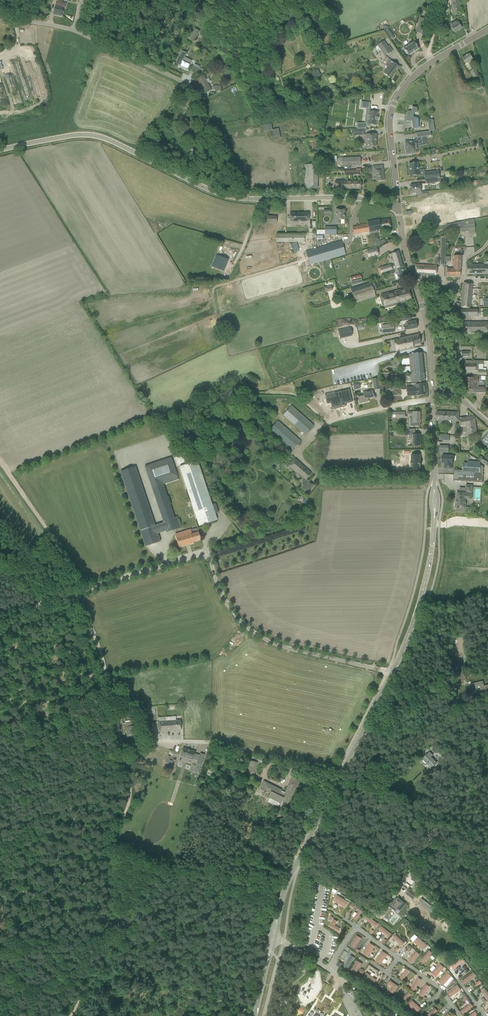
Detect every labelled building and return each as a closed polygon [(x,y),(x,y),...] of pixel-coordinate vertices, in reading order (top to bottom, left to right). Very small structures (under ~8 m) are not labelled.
[(54,13),(57,14),(56,15),(61,16),(63,8),(63,7),(65,8),(66,4),(61,3),(62,1),(59,0),(57,0),(57,1),(56,1),(55,6),(55,7),(54,13)] [(460,15),(459,0),(451,0),(452,15),(460,15)] [(423,29),(426,20),(420,18),(417,27),(423,29)] [(454,33),(461,29),(456,20),(449,24),(454,33)] [(197,33),(198,31),(195,29),(187,42),(192,45),(198,34),(197,33)] [(387,47),(388,46),(384,41),(378,45),(382,50),(381,51),(384,57),(390,53),(387,47)] [(408,56),(418,48),(413,41),(403,49),(408,56)] [(174,62),(173,63),(180,66),(180,67),(187,70),(190,65),(185,62),(186,60),(184,59),(187,53),(181,51),(179,56),(175,63),(174,62)] [(472,60),(469,54),(462,58),(465,64),(468,62),(471,66),(474,64),(472,60)] [(398,66),(394,63),(390,60),(385,66),(387,67),(383,73),(389,78),(398,66)] [(313,78),(320,75),(318,69),(311,72),(313,78)] [(479,76),(477,73),(475,69),(469,72),(474,79),(479,76)] [(205,79),(206,79),(204,75),(197,80),(202,89),(201,90),(202,93),(203,92),(204,92),(211,88),(205,79)] [(182,107),(187,100),(182,97),(177,103),(182,107)] [(361,123),(357,124),(357,128),(357,129),(366,129),(366,127),(370,127),(370,124),(376,125),(377,120),(377,118),(378,118),(378,117),(377,117),(378,112),(372,112),(373,109),(369,109),(370,103),(361,102),(360,108),(364,108),(367,109),(368,111),(369,111),(369,112),(368,115),(367,120),(368,120),(367,124),(366,124),(366,123),(364,123),(361,123)] [(417,113),(416,108),(412,107),(411,112),(407,111),(406,121),(411,122),(412,129),(419,128),(417,118),(413,117),(413,113),(417,113)] [(188,131),(193,123),(183,117),(178,124),(188,131)] [(405,142),(405,146),(405,147),(406,147),(406,149),(405,149),(405,150),(406,150),(406,154),(415,153),(417,152),(416,144),(422,143),(421,137),(431,136),(430,131),(416,133),(416,138),(417,138),(417,139),(415,140),(415,141),(413,141),(405,142)] [(376,141),(376,134),(366,134),(366,142),(367,142),(367,149),(372,149),(372,147),(376,147),(376,141)] [(196,157),(199,153),(191,147),(188,152),(196,157)] [(343,166),(360,165),(360,157),(342,158),(343,166)] [(408,171),(409,176),(420,175),(419,170),(418,171),(417,163),(409,164),(410,170),(408,171)] [(317,189),(317,184),(317,164),(305,165),(305,189),(317,189)] [(376,181),(384,180),(382,165),(372,167),(373,174),(375,174),(376,181)] [(425,179),(436,178),(439,178),(439,171),(424,173),(425,179)] [(352,180),(352,178),(347,178),(347,181),(335,181),(335,189),(361,189),(361,180),(352,180)] [(421,192),(420,184),(410,185),(411,194),(416,193),(421,192)] [(431,200),(421,201),(424,201),(424,203),(422,203),(423,208),(422,208),(422,209),(424,208),(424,210),(423,210),(423,211),(433,209),(430,209),(430,208),(437,207),(437,206),(436,197),(438,197),(438,193),(438,192),(430,193),(430,194),(431,194),(431,200)] [(454,212),(456,221),(481,217),(479,209),(454,212)] [(340,220),(344,220),(344,210),(336,210),(336,220),(336,223),(340,223),(340,220)] [(290,222),(308,221),(308,213),(290,214),(290,222)] [(380,220),(376,220),(378,231),(391,228),(389,219),(380,220)] [(366,224),(359,225),(361,233),(368,232),(369,232),(369,233),(378,231),(376,220),(367,222),(367,224),(366,224)] [(475,231),(474,224),(474,220),(446,224),(446,234),(448,234),(448,233),(450,233),(450,226),(460,224),(460,225),(459,225),(460,232),(475,231)] [(345,254),(343,246),(341,241),(316,249),(319,262),(345,254)] [(378,255),(378,254),(376,247),(367,250),(369,258),(378,255)] [(310,265),(319,262),(316,249),(306,251),(307,256),(310,265)] [(391,264),(380,268),(381,273),(389,270),(395,269),(395,268),(403,267),(398,252),(393,253),(391,254),(394,265),(391,266),(391,264)] [(216,255),(212,266),(225,271),(229,259),(216,255)] [(460,269),(461,269),(461,256),(453,256),(453,268),(447,268),(447,277),(460,277),(460,269)] [(436,276),(437,266),(415,265),(415,274),(436,276)] [(467,274),(485,274),(485,265),(467,265),(467,274)] [(395,269),(389,270),(390,274),(394,273),(396,272),(398,279),(398,280),(406,278),(403,267),(395,268),(395,269)] [(352,285),(362,282),(360,275),(350,278),(352,285)] [(373,284),(373,282),(372,281),(370,282),(350,289),(355,303),(375,296),(373,290),(375,290),(373,284)] [(470,308),(473,284),(463,283),(460,307),(470,308)] [(404,301),(411,299),(408,289),(401,291),(401,289),(381,295),(381,296),(380,296),(379,298),(381,302),(382,306),(383,307),(385,307),(385,309),(394,306),(393,305),(398,304),(398,305),(405,303),(404,301)] [(404,330),(417,328),(416,321),(406,323),(407,325),(403,326),(404,330)] [(487,322),(470,323),(470,322),(460,322),(460,332),(487,331),(487,322)] [(383,333),(394,332),(393,324),(382,325),(383,333)] [(350,328),(338,330),(340,338),(346,337),(344,332),(351,330),(351,332),(350,328)] [(394,342),(396,352),(413,348),(413,345),(420,343),(418,334),(399,338),(399,340),(394,342)] [(411,383),(425,381),(422,353),(408,354),(411,383)] [(483,364),(483,361),(470,361),(468,361),(468,364),(465,364),(465,366),(465,371),(475,371),(475,370),(477,370),(477,375),(486,376),(486,370),(478,370),(478,364),(483,364)] [(478,383),(478,376),(472,376),(472,378),(465,378),(465,389),(468,389),(468,393),(484,393),(484,387),(477,387),(477,383),(478,383)] [(417,395),(426,395),(425,383),(415,384),(416,387),(412,387),(412,389),(416,389),(417,395)] [(416,389),(412,389),(412,387),(406,388),(407,396),(417,395),(416,389)] [(337,396),(326,399),(327,404),(331,404),(332,409),(339,407),(339,408),(345,407),(346,407),(345,404),(351,402),(351,403),(352,402),(349,390),(340,392),(337,392),(338,396),(337,396)] [(358,397),(359,404),(360,404),(360,403),(365,402),(368,402),(368,401),(368,399),(370,398),(373,397),(372,390),(363,392),(363,394),(364,396),(363,396),(358,397)] [(305,435),(314,426),(291,406),(283,415),(305,435)] [(459,421),(459,412),(436,411),(436,420),(438,420),(438,423),(443,423),(443,421),(459,421)] [(418,422),(420,422),(420,412),(408,412),(408,416),(411,416),(411,418),(409,418),(410,418),(410,426),(409,426),(409,427),(418,426),(418,422)] [(477,433),(475,418),(473,417),(459,419),(461,428),(459,428),(460,432),(467,432),(468,435),(477,433)] [(300,441),(296,438),(277,421),(270,429),(293,449),(300,441)] [(408,431),(401,431),(401,435),(409,435),(409,440),(411,439),(411,446),(415,446),(420,445),(420,434),(415,434),(409,435),(408,431)] [(412,461),(411,461),(411,466),(412,466),(412,470),(420,470),(420,465),(421,465),(421,461),(420,461),(420,455),(411,455),(412,461)] [(442,455),(442,458),(441,457),(441,461),(442,461),(442,463),(445,463),(444,468),(452,469),(452,464),(453,464),(453,462),(453,456),(442,455)] [(487,462),(487,461),(480,456),(480,462),(486,465),(487,462)] [(145,467),(167,532),(180,528),(177,517),(174,518),(163,484),(178,479),(171,458),(145,467)] [(297,470),(301,465),(295,459),(288,466),(296,472),(298,470),(297,470)] [(199,526),(203,525),(202,523),(217,519),(197,461),(179,467),(199,526)] [(454,474),(454,481),(483,482),(483,467),(480,465),(468,464),(463,463),(463,465),(463,470),(454,470),(454,474)] [(306,479),(311,474),(301,465),(297,470),(298,470),(296,472),(297,474),(298,473),(304,478),(302,480),(302,486),(304,488),(303,489),(307,493),(314,485),(310,481),(309,482),(306,479)] [(160,542),(135,467),(120,472),(145,547),(160,542)] [(455,503),(454,506),(455,507),(455,508),(456,508),(456,512),(465,512),(466,507),(466,499),(471,500),(472,494),(457,493),(457,498),(456,497),(456,502),(455,503)] [(198,532),(197,532),(196,528),(191,530),(191,529),(175,534),(179,548),(193,543),(193,542),(201,540),(198,532)] [(452,637),(452,651),(465,651),(465,637),(452,637)] [(462,681),(467,679),(464,668),(459,670),(462,681)] [(484,686),(482,681),(472,684),(473,688),(476,688),(477,691),(476,692),(478,692),(485,690),(485,693),(487,692),(487,685),(484,686)] [(150,708),(149,708),(149,705),(145,706),(145,709),(146,714),(151,714),(150,712),(152,711),(152,713),(155,713),(155,708),(152,709),(150,709),(150,708)] [(159,732),(181,730),(180,720),(158,722),(159,732)] [(135,725),(134,726),(133,721),(125,722),(127,737),(136,736),(135,725)] [(193,760),(195,752),(183,748),(180,756),(193,760)] [(431,757),(433,755),(429,752),(423,758),(423,759),(421,761),(425,765),(426,764),(431,769),(437,763),(431,757)] [(254,775),(257,762),(250,761),(247,773),(254,775)] [(448,762),(442,768),(451,776),(456,771),(448,762)] [(287,804),(299,781),(292,777),(284,793),(282,792),(282,790),(264,781),(260,788),(267,791),(266,791),(270,793),(268,797),(269,798),(268,801),(278,806),(279,803),(281,804),(282,800),(284,801),(283,802),(287,804)] [(414,900),(417,895),(409,889),(405,893),(414,900)] [(345,907),(348,902),(337,895),(334,901),(345,907)] [(399,896),(398,897),(389,907),(394,911),(403,901),(400,899),(401,898),(400,897),(399,896)] [(419,902),(430,911),(433,908),(421,898),(419,902)] [(359,910),(354,918),(355,919),(356,920),(357,920),(363,912),(359,910)] [(376,927),(379,924),(367,915),(364,918),(376,927)] [(335,925),(337,921),(334,919),(329,927),(338,933),(340,929),(335,925)] [(389,937),(391,934),(381,926),(379,930),(389,937)] [(356,935),(350,945),(355,949),(360,941),(357,939),(359,937),(356,935)] [(402,946),(405,943),(395,935),(393,938),(402,946)] [(425,948),(427,945),(418,937),(413,942),(423,950),(425,948)] [(369,943),(363,952),(368,956),(375,946),(369,943)] [(424,963),(432,953),(429,950),(421,960),(424,963)] [(380,965),(387,954),(382,951),(375,961),(380,965)] [(411,964),(419,955),(416,952),(407,961),(411,964)] [(459,955),(449,963),(449,964),(449,965),(450,965),(451,966),(453,968),(454,968),(456,967),(456,966),(463,961),(459,955)] [(350,956),(343,967),(347,969),(354,958),(350,956)] [(356,961),(350,971),(355,974),(362,964),(356,961)] [(433,966),(430,970),(432,972),(431,973),(436,977),(444,968),(439,964),(436,968),(433,966)] [(406,969),(399,978),(403,981),(409,971),(408,971),(408,970),(407,970),(406,969)] [(451,976),(446,972),(438,981),(443,985),(446,987),(451,981),(454,984),(456,982),(453,979),(454,979),(451,976)] [(464,985),(476,976),(473,972),(461,981),(464,985)] [(366,973),(363,978),(373,985),(376,980),(372,977),(370,976),(370,975),(368,974),(367,974),(366,973)] [(418,977),(411,988),(414,990),(421,980),(418,977)] [(389,984),(388,984),(392,987),(390,991),(393,994),(398,986),(391,981),(390,982),(389,983),(389,984)] [(451,997),(461,989),(457,984),(447,992),(451,997)] [(425,985),(419,995),(422,997),(429,987),(428,987),(428,986),(427,986),(427,985),(426,985),(425,985)] [(408,992),(402,999),(405,1002),(411,995),(410,994),(410,993),(409,993),(408,993),(408,992)] [(417,1013),(421,1008),(412,1001),(408,1005),(417,1013)] [(463,1014),(473,1006),(470,1003),(460,1011),(463,1014)]
